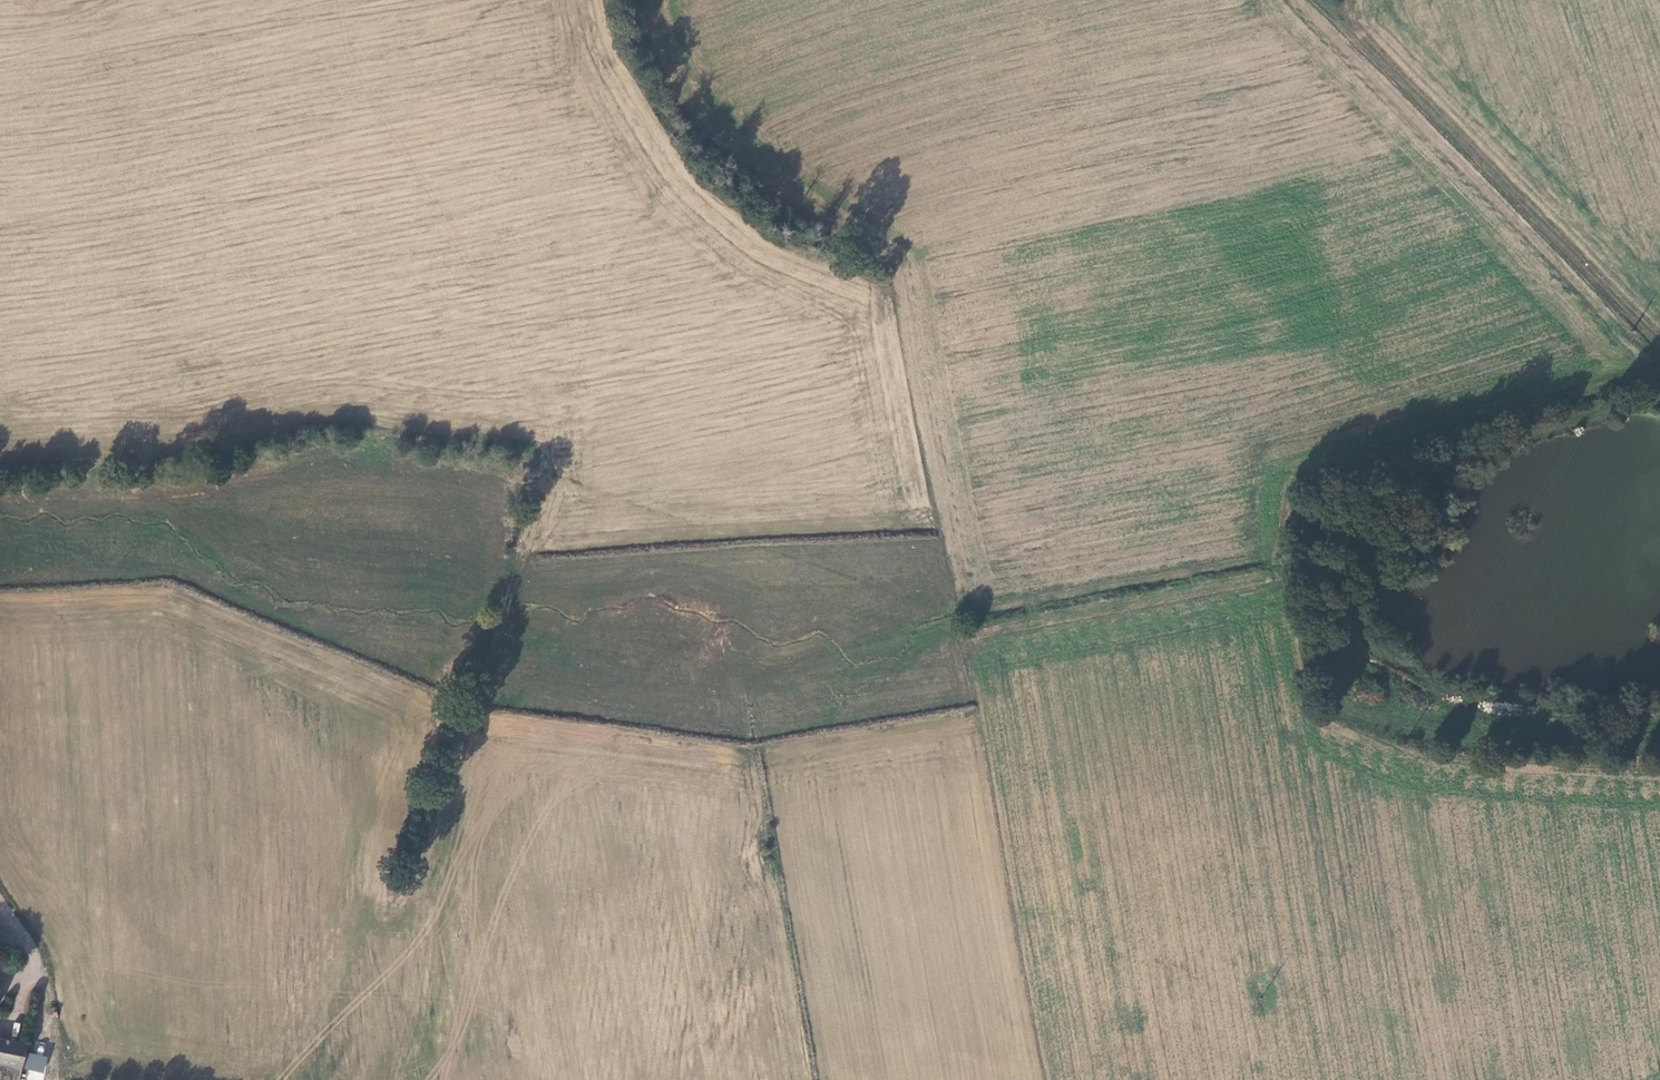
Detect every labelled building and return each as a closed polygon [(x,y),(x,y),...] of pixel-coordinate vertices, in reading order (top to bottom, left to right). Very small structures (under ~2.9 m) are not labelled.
[(42,1072),(45,1061),(28,1056),(31,1045),(0,1039),(0,1079),(22,1079),(26,1068),(42,1072)]
